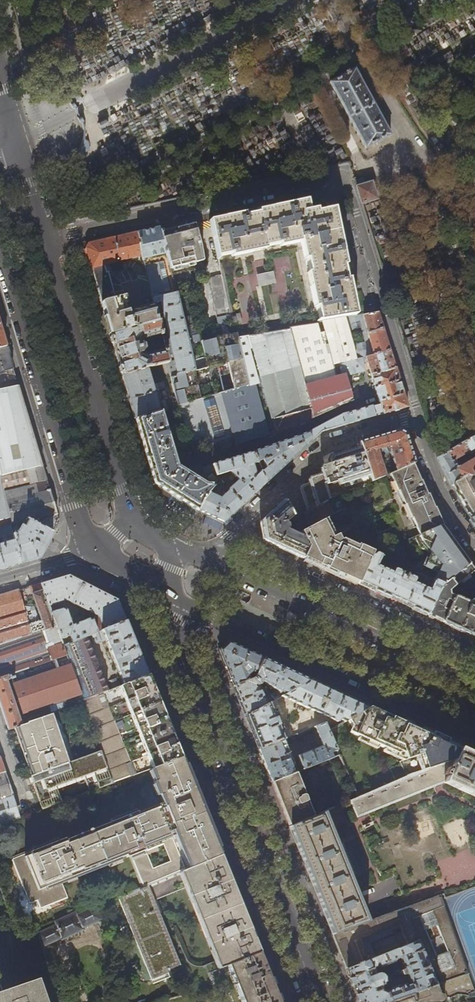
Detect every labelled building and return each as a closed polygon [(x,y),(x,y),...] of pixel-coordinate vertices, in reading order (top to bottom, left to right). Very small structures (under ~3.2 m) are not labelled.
[(388,133),(355,71),(354,70),(352,70),(328,82),(364,148),(387,136),(388,133)] [(74,87),(62,92),(66,95),(69,99),(78,95),(74,87)] [(38,101),(45,114),(57,108),(49,94),(38,101)] [(87,143),(83,140),(81,146),(78,149),(75,153),(72,156),(77,160),(83,158),(89,149),(87,143)] [(375,197),(370,180),(362,183),(361,178),(358,177),(352,178),(359,202),(375,197)] [(335,209),(318,213),(317,210),(309,211),(307,201),(286,205),(280,206),(258,211),(259,214),(252,215),(245,216),(245,213),(209,220),(217,257),(233,254),(233,256),(267,250),(267,247),(280,244),(280,247),(301,243),(305,260),(307,259),(310,272),(308,273),(315,307),(317,307),(320,321),(322,321),(357,316),(353,296),(351,290),(351,287),(349,279),(346,280),(345,273),(344,266),(346,265),(342,244),(341,240),(340,235),(335,209)] [(205,267),(200,245),(195,224),(194,221),(187,223),(187,221),(175,226),(168,228),(160,230),(167,255),(175,286),(193,281),(190,271),(205,267)] [(141,232),(138,232),(142,254),(144,260),(154,306),(157,321),(167,363),(170,376),(206,366),(201,341),(196,324),(185,326),(179,303),(175,286),(167,255),(160,230),(159,227),(141,232)] [(142,254),(138,232),(134,233),(89,243),(86,248),(88,254),(92,268),(97,285),(102,302),(116,299),(115,299),(109,274),(113,272),(111,263),(124,259),(142,254)] [(126,269),(124,259),(111,263),(113,272),(126,269)] [(229,316),(221,274),(210,276),(208,280),(218,324),(231,322),(229,316)] [(275,274),(260,277),(262,285),(276,283),(275,274)] [(116,299),(102,302),(103,307),(109,328),(111,334),(157,321),(154,306),(129,313),(124,297),(115,299),(116,299)] [(374,354),(390,350),(387,339),(381,320),(379,313),(369,315),(364,316),(374,354)] [(242,323),(240,314),(229,316),(231,322),(231,325),(242,323)] [(374,354),(364,316),(364,314),(357,316),(322,321),(325,334),(316,336),(312,323),(251,333),(254,347),(276,431),(314,417),(353,401),(346,375),(354,373),(354,374),(363,372),(363,370),(365,370),(361,358),(366,357),(374,354)] [(123,375),(147,368),(162,364),(167,363),(157,321),(111,334),(115,347),(119,363),(121,369),(123,375)] [(250,385),(239,335),(238,335),(238,333),(201,341),(206,366),(170,376),(170,377),(174,397),(176,408),(180,406),(200,400),(194,372),(229,364),(235,390),(250,385)] [(250,348),(254,347),(251,333),(239,335),(250,385),(235,390),(222,394),(234,437),(236,444),(267,435),(254,385),(259,383),(250,348)] [(6,346),(0,348),(0,391),(18,386),(16,379),(7,349),(6,346)] [(395,365),(390,350),(374,354),(366,357),(375,386),(375,387),(380,402),(381,404),(384,414),(408,407),(395,365)] [(152,385),(147,368),(123,375),(130,398),(136,420),(161,412),(176,408),(174,397),(161,401),(158,391),(163,389),(161,382),(152,385)] [(18,386),(0,391),(0,474),(1,477),(42,466),(36,447),(28,422),(24,408),(18,386)] [(234,437),(222,394),(200,400),(180,406),(192,447),(193,449),(234,437)] [(384,414),(381,404),(341,416),(319,427),(308,433),(253,452),(212,465),(214,471),(215,476),(230,472),(231,474),(228,477),(228,479),(231,481),(232,481),(235,478),(238,481),(227,491),(228,492),(219,499),(207,493),(202,500),(197,510),(207,514),(222,522),(223,522),(231,515),(259,490),(284,467),(319,434),(321,432),(324,431),(341,426),(359,421),(384,414)] [(173,453),(161,412),(136,420),(150,467),(155,484),(197,510),(202,500),(207,493),(211,489),(178,468),(177,468),(175,460),(173,453)] [(377,454),(390,451),(395,471),(412,464),(415,463),(406,434),(402,432),(399,430),(386,434),(360,442),(361,447),(371,482),(383,476),(377,454)] [(453,485),(456,483),(471,475),(474,475),(474,461),(462,469),(456,460),(472,450),(473,451),(474,450),(474,438),(439,458),(446,471),(453,485)] [(371,482),(361,447),(332,456),(330,460),(331,463),(322,465),(321,469),(322,473),(314,475),(310,477),(308,481),(309,485),(303,486),(302,488),(301,489),(308,512),(316,507),(325,502),(339,495),(371,482)] [(310,526),(310,527),(309,528),(305,530),(300,533),(302,538),(307,547),(302,558),(305,560),(331,572),(358,584),(372,554),(376,552),(443,525),(435,508),(434,508),(429,497),(428,494),(427,495),(425,490),(421,481),(420,482),(412,464),(395,471),(383,476),(371,482),(339,495),(339,496),(345,508),(332,514),(310,526)] [(214,471),(212,465),(201,468),(203,474),(214,471)] [(4,491),(46,481),(46,478),(42,466),(1,477),(4,491)] [(19,564),(13,533),(11,524),(4,491),(1,477),(0,474),(0,539),(6,537),(8,542),(0,544),(0,570),(19,564)] [(471,475),(456,483),(467,502),(468,505),(469,507),(473,512),(474,516),(474,517),(474,475),(471,475)] [(50,492),(46,481),(4,491),(11,524),(25,521),(27,518),(31,520),(56,514),(55,510),(50,492)] [(308,512),(304,515),(306,519),(309,524),(310,526),(332,514),(345,508),(339,496),(339,495),(325,502),(316,507),(308,512)] [(271,544),(302,558),(307,547),(302,538),(286,530),(287,528),(287,525),(285,524),(292,517),(283,501),(261,521),(264,541),(271,544)] [(56,527),(59,522),(56,514),(31,520),(52,534),(56,527)] [(222,522),(207,514),(203,522),(214,526),(222,523),(222,522)] [(52,534),(31,520),(27,518),(25,521),(19,532),(13,533),(19,564),(22,563),(39,558),(48,542),(52,534)] [(19,532),(25,521),(11,524),(13,533),(19,532)] [(443,525),(376,552),(385,556),(415,571),(443,584),(450,579),(470,563),(466,558),(462,553),(458,548),(446,523),(443,525)] [(383,560),(385,556),(376,552),(372,554),(358,584),(385,596),(427,615),(440,587),(443,584),(415,571),(413,575),(418,577),(419,581),(422,583),(421,586),(413,583),(415,578),(405,574),(404,575),(406,577),(405,579),(400,576),(402,572),(394,568),(392,572),(377,566),(380,558),(383,560)] [(470,563),(450,579),(455,586),(459,584),(474,592),(474,570),(470,563)] [(41,584),(49,606),(67,601),(96,615),(92,621),(89,619),(75,625),(71,624),(67,611),(64,609),(52,613),(62,640),(70,637),(72,643),(126,621),(119,604),(117,600),(88,585),(69,575),(67,576),(56,579),(41,584)] [(455,586),(450,579),(443,584),(440,587),(427,615),(430,617),(442,622),(454,596),(450,594),(449,591),(455,586)] [(31,607),(23,606),(18,590),(0,596),(0,678),(67,656),(64,646),(62,640),(52,613),(49,606),(41,584),(30,587),(42,619),(36,621),(31,607)] [(454,596),(442,622),(463,632),(474,637),(474,601),(472,600),(471,601),(470,603),(454,596)] [(297,616),(288,612),(285,618),(294,622),(297,616)] [(143,663),(126,621),(72,643),(64,646),(67,656),(84,701),(108,691),(89,645),(94,643),(94,644),(105,640),(124,685),(148,675),(143,663)] [(256,674),(263,658),(245,650),(228,642),(219,651),(227,672),(233,687),(254,679),(249,674),(252,672),(256,674)] [(0,678),(0,705),(0,706),(8,730),(14,728),(26,724),(26,723),(52,714),(84,703),(84,701),(67,656),(0,678)] [(285,668),(263,658),(256,674),(254,679),(260,685),(263,682),(277,691),(270,694),(276,700),(283,696),(311,680),(285,668)] [(151,683),(148,675),(124,685),(108,691),(84,701),(84,703),(102,751),(113,783),(151,769),(181,758),(180,754),(151,683)] [(258,687),(260,685),(254,679),(233,687),(240,703),(245,717),(271,703),(276,700),(270,694),(265,699),(258,687)] [(340,694),(311,680),(283,696),(338,722),(338,721),(339,721),(340,721),(340,720),(341,720),(345,722),(369,707),(340,694)] [(279,723),(271,703),(245,717),(249,728),(258,750),(283,740),(285,739),(282,733),(289,729),(285,720),(279,723)] [(420,730),(409,725),(374,709),(369,707),(345,722),(343,723),(351,727),(348,732),(406,758),(399,763),(406,777),(414,774),(455,760),(460,748),(453,745),(420,730)] [(26,724),(14,728),(18,738),(26,762),(31,777),(68,763),(52,714),(26,723),(26,724)] [(339,756),(328,732),(325,724),(315,727),(322,746),(297,757),(303,770),(339,756)] [(296,772),(283,740),(258,750),(262,759),(271,782),(296,772)] [(460,748),(455,760),(414,774),(406,777),(358,797),(349,801),(357,818),(445,783),(474,797),(474,755),(460,748)] [(102,751),(68,763),(31,777),(33,784),(23,787),(24,791),(26,795),(36,792),(42,809),(61,802),(55,785),(85,775),(91,792),(113,783),(102,751)] [(18,818),(9,792),(12,791),(10,787),(0,757),(0,824),(18,818)] [(148,885),(220,856),(199,803),(187,773),(181,758),(151,769),(157,782),(154,783),(160,796),(162,796),(166,806),(159,809),(159,808),(139,815),(138,812),(110,822),(111,824),(67,841),(65,837),(15,856),(31,900),(39,897),(42,905),(68,895),(62,879),(126,855),(127,857),(131,855),(144,887),(148,885)] [(313,816),(296,772),(271,782),(282,809),(286,818),(289,826),(313,816)] [(324,811),(313,816),(289,826),(291,831),(327,920),(333,935),(368,922),(324,811)] [(363,835),(380,876),(392,871),(376,830),(363,835)] [(223,864),(220,856),(148,885),(154,900),(187,887),(216,960),(203,965),(207,974),(210,972),(228,965),(259,953),(257,949),(243,912),(236,896),(223,864)] [(154,900),(148,885),(144,887),(121,896),(153,976),(180,966),(154,900)] [(423,940),(439,984),(467,974),(441,900),(439,897),(368,922),(333,935),(341,956),(346,969),(423,940)] [(38,932),(44,950),(52,947),(50,943),(61,938),(61,940),(61,941),(62,940),(65,938),(65,939),(66,938),(71,935),(71,936),(73,935),(73,934),(77,932),(77,933),(79,932),(79,931),(82,930),(83,930),(83,929),(82,928),(100,919),(95,907),(94,907),(76,914),(75,913),(54,923),(55,925),(38,932)] [(358,998),(360,1001),(387,1001),(439,984),(423,940),(346,969),(352,983),(358,998)] [(259,953),(228,965),(242,1001),(279,1001),(259,953)] [(444,1001),(444,997),(443,996),(445,995),(446,998),(449,998),(457,994),(464,994),(470,997),(474,996),(474,995),(467,974),(439,984),(387,1001),(443,1001),(444,1001)] [(36,980),(1,993),(0,991),(0,1001),(44,1001),(36,980)]
